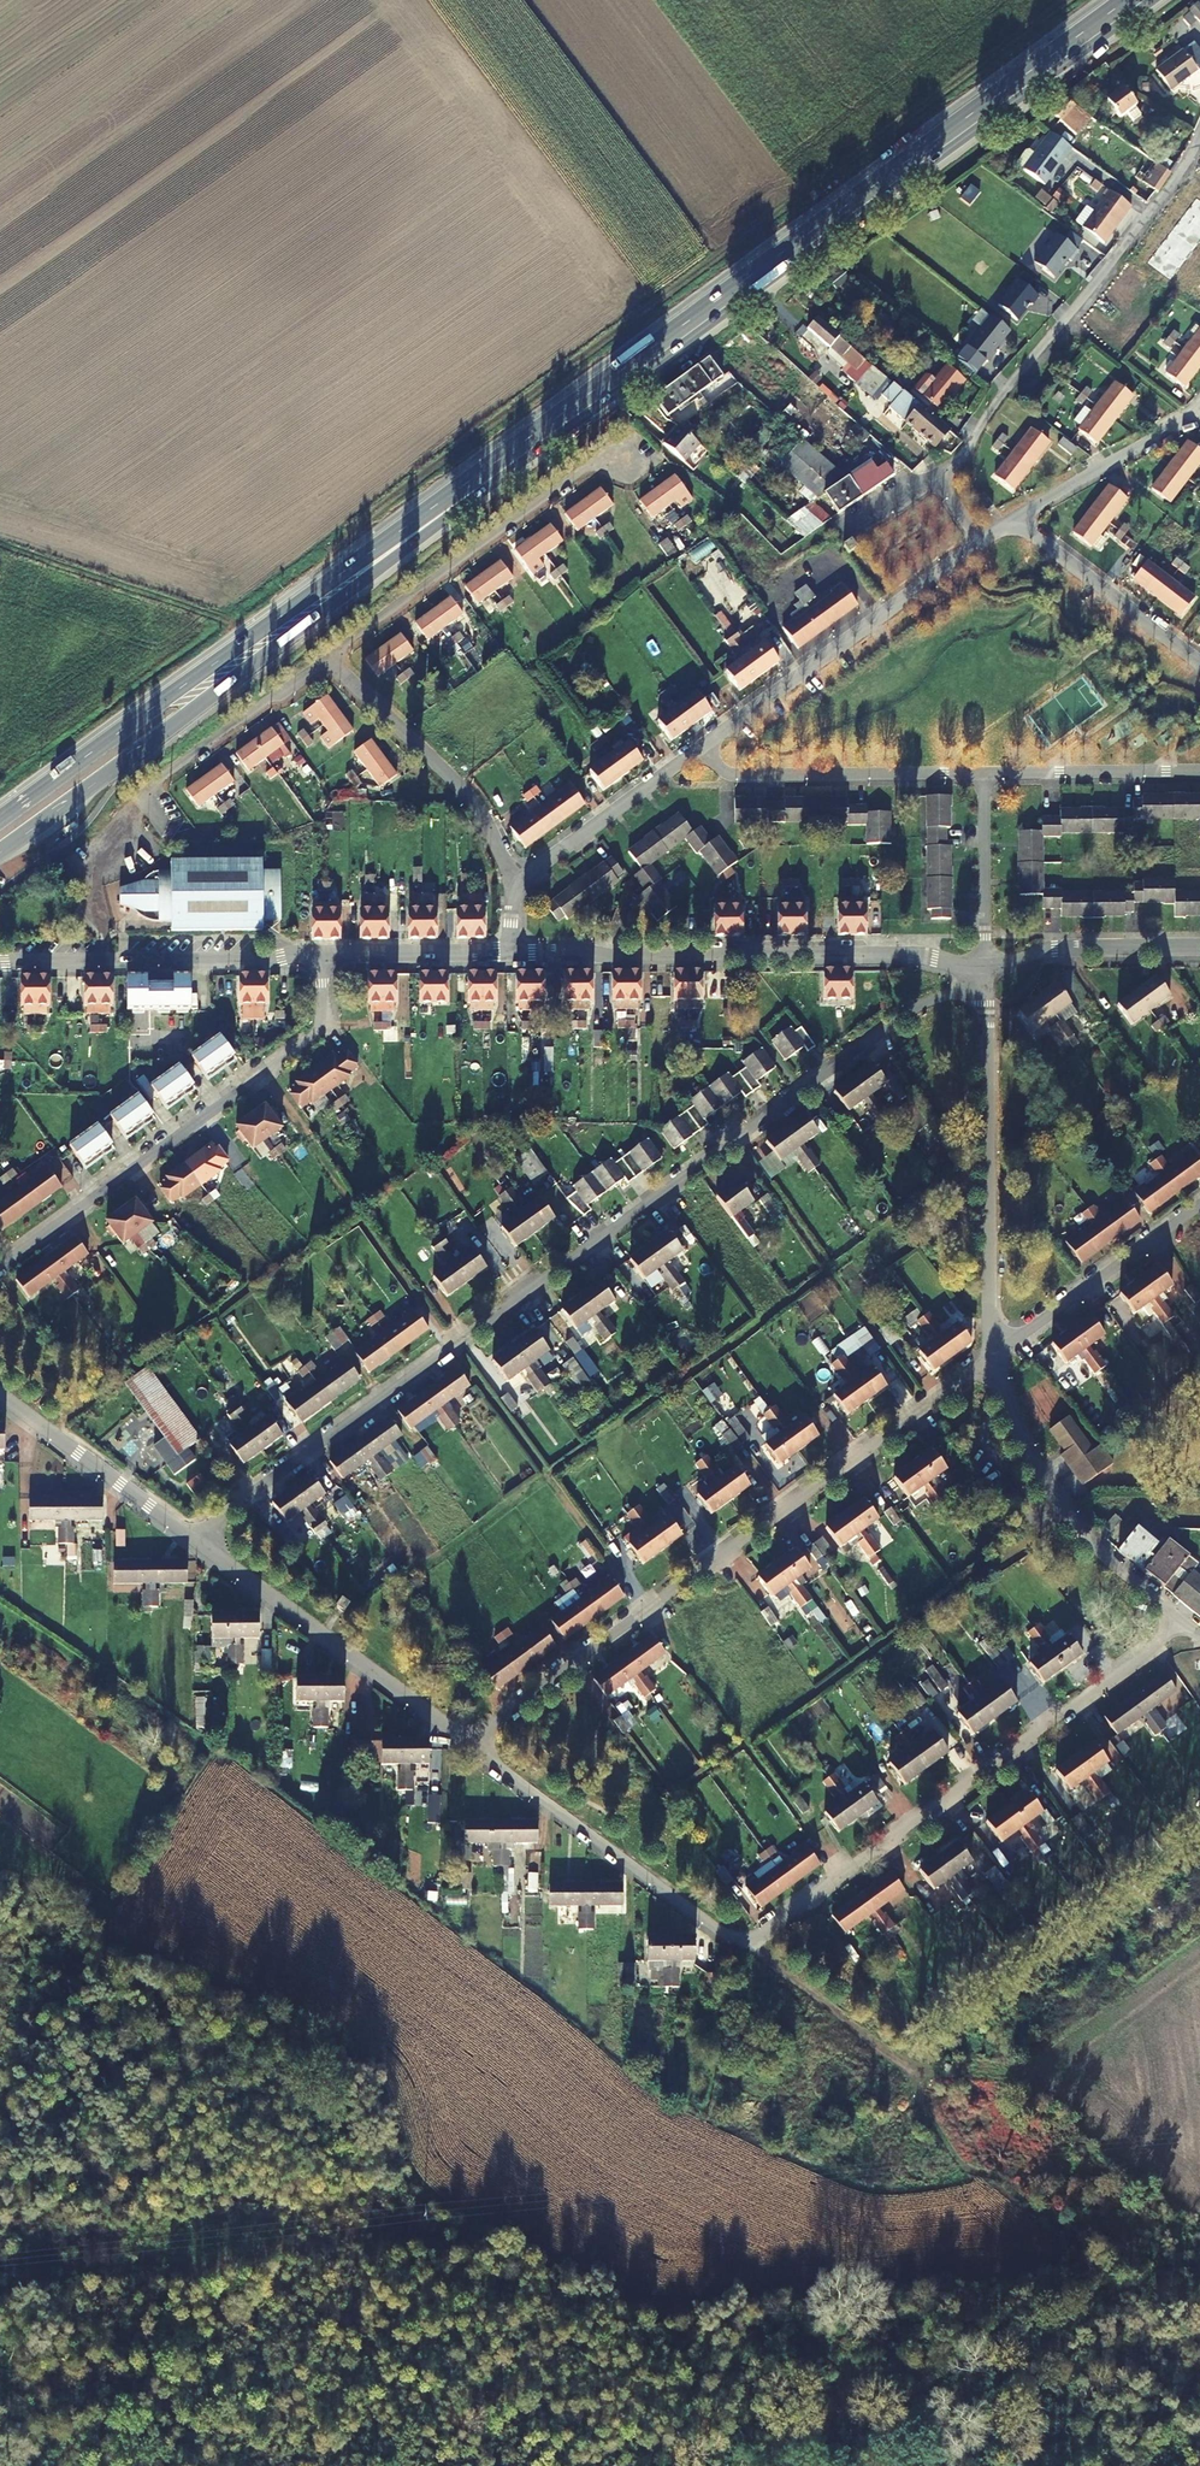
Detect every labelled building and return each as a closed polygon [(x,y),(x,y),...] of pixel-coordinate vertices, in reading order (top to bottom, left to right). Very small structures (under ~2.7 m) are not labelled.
[(1172,92),(1198,74),(1199,77),(1199,50),(1197,46),(1159,72),(1172,92)] [(1137,106),(1124,89),(1108,101),(1121,118),(1128,113),(1134,121),(1141,116),(1135,108),(1137,106)] [(1066,100),(1053,114),(1061,122),(1062,121),(1078,136),(1092,118),(1067,101),(1066,100)] [(1042,186),(1069,149),(1047,133),(1032,154),(1027,150),(1023,151),(1013,165),(1042,186)] [(1150,158),(1137,176),(1158,192),(1171,173),(1150,158)] [(1107,192),(1129,209),(1130,207),(1108,191),(1107,192)] [(1040,192),(1034,199),(1044,207),(1050,200),(1040,192)] [(1092,213),(1081,229),(1103,245),(1129,209),(1107,192),(1092,213)] [(1184,215),(1199,227),(1199,201),(1197,199),(1184,215)] [(1081,229),(1092,213),(1085,208),(1074,224),(1081,229)] [(1172,231),(1195,248),(1199,241),(1199,227),(1184,215),(1172,231)] [(1160,247),(1183,264),(1195,248),(1172,231),(1160,247)] [(1069,261),(1071,263),(1079,254),(1056,235),(1035,262),(1043,269),(1042,270),(1054,280),(1069,261)] [(1160,247),(1148,263),(1170,280),(1183,264),(1160,247)] [(846,279),(839,270),(827,279),(833,289),(846,279)] [(1037,298),(1015,280),(1006,291),(1008,292),(997,307),(1016,322),(1029,304),(1031,306),(1037,298)] [(1010,332),(991,317),(956,360),(962,365),(973,351),(987,363),(994,355),(991,353),(993,350),(995,350),(1010,332)] [(808,330),(830,349),(833,346),(844,356),(842,359),(856,372),(860,368),(868,375),(874,368),(818,319),(808,330)] [(1199,362),(1199,329),(1184,350),(1199,362)] [(1164,335),(1173,342),(1176,338),(1167,331),(1164,335)] [(1173,342),(1164,335),(1161,339),(1170,345),(1173,342)] [(833,346),(830,349),(842,359),(844,356),(833,346)] [(1184,350),(1166,374),(1184,388),(1199,367),(1199,362),(1184,350)] [(973,351),(962,365),(976,376),(987,363),(973,351)] [(1075,362),(1062,352),(1057,358),(1056,359),(1070,369),(1075,362)] [(697,366),(710,385),(723,376),(709,358),(697,366)] [(1070,370),(1056,360),(1050,367),(1065,377),(1070,370)] [(710,385),(697,366),(685,375),(699,393),(710,385)] [(908,396),(934,418),(964,381),(947,367),(935,382),(931,380),(924,381),(915,392),(913,390),(908,396)] [(872,378),(878,371),(874,368),(868,375),(872,378)] [(882,397),(893,384),(885,378),(878,371),(872,378),(863,388),(879,401),(882,397)] [(699,393),(685,375),(670,386),(683,405),(699,393)] [(1097,407),(1116,421),(1134,397),(1116,383),(1097,407)] [(949,431),(934,418),(908,396),(903,392),(893,384),(882,397),(892,405),(889,409),(934,448),(949,431)] [(1076,391),(1085,398),(1090,391),(1081,384),(1076,391)] [(683,405),(670,386),(654,398),(667,416),(683,405)] [(1081,402),(1085,398),(1076,391),(1073,396),(1081,402)] [(1116,421),(1097,407),(1080,430),(1098,444),(1116,421)] [(679,426),(685,431),(690,425),(679,415),(674,421),(679,426)] [(1056,419),(1052,425),(1065,434),(1069,428),(1056,419)] [(870,436),(857,423),(849,431),(863,443),(870,436)] [(699,443),(685,431),(679,426),(663,443),(684,460),(699,443)] [(1014,452),(1032,467),(1050,443),(1032,429),(1014,452)] [(994,437),(1002,443),(1005,440),(997,433),(994,437)] [(1002,443),(994,437),(990,441),(998,448),(1002,443)] [(1078,449),(1065,440),(1059,447),(1072,457),(1078,449)] [(839,472),(823,458),(805,442),(784,466),(823,500),(827,497),(838,514),(862,497),(849,477),(845,480),(839,472)] [(1188,479),(1199,463),(1199,451),(1189,442),(1170,465),(1188,479)] [(1032,467),(1014,452),(995,476),(1014,490),(1032,467)] [(862,497),(893,476),(886,465),(878,471),(871,462),(849,477),(862,497)] [(1188,479),(1170,465),(1151,489),(1169,503),(1188,479)] [(1131,474),(1126,480),(1139,491),(1144,484),(1131,474)] [(693,499),(675,475),(657,488),(670,505),(676,500),(682,508),(693,499)] [(1091,509),(1109,523),(1127,500),(1109,485),(1091,509)] [(582,500),(594,517),(612,504),(600,487),(582,500)] [(670,505),(657,488),(640,501),(653,518),(670,505)] [(985,491),(978,497),(987,509),(994,504),(985,491)] [(799,504),(822,524),(830,519),(807,499),(799,504)] [(594,517),(582,500),(565,512),(577,529),(594,517)] [(1091,547),(1091,546),(1099,536),(1109,523),(1091,509),(1073,533),(1091,547)] [(681,520),(685,526),(692,521),(687,516),(681,520)] [(674,525),(679,531),(685,526),(681,520),(674,525)] [(601,527),(605,533),(612,528),(608,522),(601,527)] [(533,536),(545,553),(562,541),(550,524),(533,536)] [(594,532),(599,538),(605,533),(601,527),(594,532)] [(1120,532),(1129,539),(1132,535),(1124,528),(1120,532)] [(1126,543),(1129,539),(1120,532),(1117,536),(1126,543)] [(538,558),(545,553),(533,536),(514,550),(532,574),(544,565),(538,558)] [(1105,541),(1099,536),(1091,546),(1097,551),(1105,541)] [(1114,559),(1124,546),(1116,539),(1106,553),(1114,559)] [(851,542),(843,547),(847,554),(855,549),(851,542)] [(1181,568),(1187,560),(1183,557),(1176,565),(1181,568)] [(482,573),(495,590),(512,577),(500,560),(482,573)] [(1191,564),(1187,560),(1181,568),(1185,572),(1191,564)] [(1157,599),(1172,580),(1147,561),(1133,580),(1157,599)] [(556,569),(560,575),(567,570),(563,564),(556,569)] [(549,573),(554,579),(560,575),(556,569),(549,573)] [(482,573),(465,586),(481,608),(486,604),(483,599),(495,590),(482,573)] [(876,576),(868,582),(877,594),(884,589),(876,576)] [(1172,580),(1157,599),(1181,617),(1195,598),(1172,580)] [(807,587),(801,591),(809,602),(813,607),(829,627),(858,605),(842,584),(831,593),(833,595),(818,607),(813,601),(816,599),(807,587)] [(795,621),(785,629),(799,648),(829,627),(813,607),(809,602),(801,591),(796,595),(802,602),(796,607),(799,611),(792,616),(795,621)] [(502,600),(506,606),(513,602),(509,596),(502,600)] [(432,610),(444,627),(462,614),(450,597),(432,610)] [(496,605),(500,611),(506,606),(502,600),(496,605)] [(444,627),(432,610),(414,622),(426,639),(444,627)] [(728,634),(760,677),(779,663),(764,642),(748,654),(743,647),(746,646),(730,624),(724,628),(728,634)] [(451,637),(456,642),(462,638),(458,632),(451,637)] [(383,646),(395,663),(412,651),(399,634),(383,646)] [(760,677),(728,634),(721,639),(732,654),(735,652),(740,659),(726,670),(741,691),(760,677)] [(445,641),(450,647),(456,642),(451,637),(445,641)] [(378,675),(395,663),(383,646),(366,658),(378,675)] [(403,673),(407,679),(413,674),(409,668),(403,673)] [(396,678),(400,684),(407,679),(403,673),(396,678)] [(676,691),(671,685),(665,689),(669,695),(676,691)] [(669,695),(665,689),(658,694),(663,700),(669,695)] [(711,713),(696,692),(677,706),(692,726),(711,713)] [(341,711),(328,694),(303,712),(312,723),(319,718),(324,724),(341,711)] [(677,706),(657,720),(672,741),(692,726),(677,706)] [(341,711),(324,724),(329,730),(321,736),(330,747),(354,729),(341,711)] [(253,740),(265,757),(278,747),(285,757),(290,753),(271,727),(253,740)] [(302,740),(308,736),(304,729),(298,733),(302,740)] [(607,741),(603,735),(597,740),(601,746),(607,741)] [(307,746),(313,742),(308,736),(302,740),(307,746)] [(367,769),(384,757),(371,739),(354,752),(367,769)] [(241,775),(251,789),(258,784),(254,779),(259,776),(252,766),(265,757),(253,740),(236,753),(249,770),(241,775)] [(601,746),(597,740),(590,745),(594,751),(601,746)] [(627,742),(608,756),(624,776),(642,763),(627,742)] [(608,756),(589,770),(604,791),(624,776),(608,756)] [(384,757),(367,769),(380,788),(397,775),(384,757)] [(203,777),(215,793),(233,780),(221,764),(203,777)] [(352,770),(346,774),(351,780),(357,776),(352,770)] [(357,776),(351,780),(356,787),(362,783),(357,776)] [(215,793),(203,777),(186,789),(198,805),(215,793)] [(530,793),(555,827),(584,806),(568,783),(555,792),(557,794),(543,804),(539,798),(541,796),(536,789),(530,793)] [(555,827),(530,793),(525,797),(530,804),(533,802),(537,809),(522,820),(520,818),(509,826),(525,848),(555,827)] [(736,797),(736,822),(777,822),(818,823),(848,823),(848,826),(858,827),(868,827),(867,846),(892,846),(892,835),(890,835),(891,815),(868,814),(868,807),(858,807),(849,807),(849,800),(828,800),(828,798),(818,798),(807,798),(807,799),(786,799),(786,803),(777,803),(767,803),(767,799),(747,799),(747,797),(736,797)] [(1174,895),(1174,881),(1141,881),(1141,884),(1132,883),(1132,893),(1090,892),(1059,892),(1059,889),(1041,888),(1041,836),(1059,836),(1059,832),(1122,833),(1122,829),(1132,829),(1132,819),(1173,820),(1199,820),(1199,839),(1199,798),(1184,798),(1184,797),(1163,797),(1163,798),(1142,798),(1142,802),(1133,802),(1132,812),(1102,812),(1102,810),(1081,810),(1081,812),(1059,812),(1059,820),(1041,819),(1041,834),(1018,833),(1018,855),(1016,855),(1016,876),(1018,876),(1018,897),(1041,897),(1041,911),(1060,911),(1060,917),(1080,918),(1080,919),(1102,919),(1102,918),(1123,918),(1123,914),(1132,914),(1132,904),(1163,905),(1163,906),(1173,906),(1173,920),(1183,920),(1183,918),(1199,918),(1199,895),(1174,895)] [(223,803),(227,809),(234,804),(229,798),(223,803)] [(953,799),(928,799),(928,840),(928,881),(927,913),(931,913),(931,922),(951,922),(951,891),(952,891),(952,881),(952,870),(951,870),(951,848),(948,848),(948,839),(948,830),(951,830),(951,810),(953,810),(953,799)] [(216,808),(220,814),(227,809),(223,803),(216,808)] [(668,912),(677,906),(659,881),(662,878),(657,870),(652,863),(669,851),(686,839),(691,846),(697,854),(700,851),(718,876),(724,872),(730,867),(738,862),(732,853),(731,854),(718,837),(712,842),(707,834),(702,826),(694,832),(681,813),(663,825),(663,824),(654,830),(645,837),(646,838),(629,850),(642,869),(635,874),(641,882),(646,889),(640,894),(652,911),(651,912),(657,920),(668,912)] [(623,871),(612,855),(588,873),(587,871),(578,877),(568,884),(570,885),(545,902),(556,918),(564,911),(567,915),(592,897),(618,879),(616,876),(623,871)] [(272,920),(272,870),(262,870),(261,861),(170,862),(171,872),(155,872),(152,873),(148,876),(146,879),(145,882),(120,890),(120,906),(134,908),(137,911),(145,918),(154,921),(160,922),(171,922),(171,931),(262,930),(262,921),(272,920)] [(730,867),(724,872),(728,878),(735,873),(730,867)] [(717,877),(721,883),(728,878),(724,872),(718,876),(717,877)] [(422,894),(412,894),(412,910),(408,910),(408,938),(422,938),(422,894)] [(432,894),(422,894),(422,938),(435,938),(435,910),(432,910),(432,894)] [(470,894),(460,894),(460,910),(457,910),(457,938),(470,938),(470,894)] [(481,894),(470,894),(470,938),(483,938),(484,910),(480,910),(481,894)] [(360,911),(360,939),(374,938),(374,895),(364,895),(364,911),(360,911)] [(384,895),(374,895),(374,938),(387,938),(387,910),(384,910),(384,895)] [(838,907),(839,935),(852,935),(852,898),(840,899),(840,907),(838,907)] [(863,898),(852,898),(852,935),(865,935),(865,907),(863,907),(863,898)] [(714,908),(714,936),(729,936),(728,899),(716,899),(716,908),(714,908)] [(739,899),(728,899),(729,936),(741,936),(741,908),(739,908),(739,899)] [(791,899),(780,899),(780,907),(778,907),(778,936),(792,936),(791,899)] [(803,899),(791,899),(792,936),(805,935),(805,907),(803,907),(803,899)] [(312,911),(312,939),(326,939),(326,902),(314,903),(314,911),(312,911)] [(337,902),(326,902),(326,939),(339,939),(339,911),(337,911),(337,902)] [(838,970),(824,970),(824,999),(838,999),(838,970)] [(852,970),(838,970),(838,999),(852,998),(852,970)] [(625,972),(613,972),(613,1000),(615,1000),(615,1009),(626,1009),(625,972)] [(639,972),(625,972),(626,1009),(638,1008),(638,1000),(640,1000),(639,972)] [(687,972),(674,972),(674,1000),(676,1000),(677,1008),(688,1008),(687,972)] [(701,972),(687,972),(688,1008),(699,1008),(699,1000),(701,1000),(701,972)] [(447,973),(433,974),(433,1002),(447,1002),(447,973)] [(481,973),(468,973),(468,1002),(470,1002),(470,1010),(481,1010),(481,973)] [(495,973),(481,973),(481,1010),(494,1010),(493,1001),(495,1001),(495,973)] [(524,973),(516,973),(516,1001),(518,1001),(518,1010),(530,1009),(530,973),(524,973)] [(543,973),(530,973),(530,1009),(542,1009),(542,1001),(544,1001),(543,973)] [(577,973),(565,973),(565,1001),(567,1001),(567,1009),(578,1009),(577,973)] [(591,973),(577,973),(578,1009),(590,1009),(590,1001),(592,1001),(591,973)] [(381,974),(368,974),(368,1002),(370,1002),(370,1011),(381,1011),(381,1010),(381,974)] [(381,1010),(381,1011),(393,1011),(393,1002),(395,1002),(395,974),(381,974),(381,1010)] [(433,974),(420,974),(420,1002),(433,1002),(433,974)] [(190,1009),(190,975),(173,975),(174,983),(148,984),(147,976),(127,976),(127,1009),(190,1009)] [(253,975),(240,975),(240,1003),(243,1003),(243,1019),(254,1019),(253,975)] [(267,975),(253,975),(254,1019),(264,1019),(263,1003),(267,1003),(267,975)] [(34,976),(20,977),(20,1005),(22,1005),(22,1013),(34,1013),(34,976)] [(47,976),(34,976),(34,1013),(46,1013),(46,1005),(48,1005),(47,976)] [(97,976),(84,976),(84,1004),(86,1004),(86,1013),(97,1013),(97,976)] [(97,976),(97,1013),(109,1012),(109,1004),(111,1004),(111,976),(97,976)] [(1155,978),(1136,992),(1151,1012),(1154,1010),(1160,1006),(1170,998),(1155,978)] [(1037,1000),(1067,1040),(1072,1036),(1061,1021),(1059,1022),(1055,1016),(1069,1006),(1056,986),(1037,1000)] [(1151,1012),(1136,992),(1117,1007),(1131,1027),(1151,1012)] [(1067,1040),(1037,1000),(1018,1014),(1031,1033),(1042,1025),(1047,1032),(1050,1030),(1061,1044),(1067,1040)] [(1158,1015),(1160,1013),(1163,1011),(1160,1006),(1154,1010),(1158,1015)] [(1163,1015),(1156,1020),(1161,1026),(1167,1021),(1163,1015)] [(1156,1020),(1150,1025),(1154,1031),(1161,1026),(1156,1020)] [(811,1041),(801,1026),(793,1031),(790,1027),(772,1040),(785,1060),(804,1047),(807,1051),(814,1046),(811,1041)] [(219,1037),(191,1057),(207,1080),(223,1069),(221,1065),(233,1056),(219,1037)] [(543,1072),(552,1073),(553,1049),(544,1048),(543,1072)] [(738,1072),(752,1092),(759,1087),(755,1082),(775,1068),(761,1049),(742,1063),(745,1067),(738,1072)] [(893,1056),(897,1062),(905,1057),(901,1051),(893,1056)] [(334,1054),(326,1061),(315,1069),(330,1090),(349,1076),(347,1074),(357,1066),(347,1052),(338,1059),(334,1054)] [(887,1084),(872,1064),(853,1078),(868,1098),(887,1084)] [(156,1096),(166,1110),(183,1098),(180,1095),(192,1086),(178,1067),(150,1087),(142,1077),(134,1082),(148,1101),(156,1096)] [(311,1103),(330,1090),(315,1069),(305,1076),(296,1082),(299,1087),(290,1094),(300,1108),(309,1101),(311,1103)] [(708,1087),(722,1106),(741,1092),(745,1097),(752,1092),(738,1072),(731,1078),(727,1073),(708,1087)] [(868,1098),(853,1078),(834,1092),(849,1112),(868,1098)] [(686,1110),(700,1130),(707,1124),(704,1120),(722,1106),(708,1087),(690,1100),(693,1105),(686,1110)] [(337,1100),(342,1106),(348,1101),(344,1095),(337,1100)] [(109,1117),(126,1140),(142,1128),(139,1124),(152,1115),(138,1096),(109,1117)] [(331,1104),(335,1110),(342,1106),(337,1100),(331,1104)] [(877,1100),(872,1104),(883,1119),(888,1115),(877,1100)] [(883,1119),(872,1104),(867,1108),(878,1123),(883,1119)] [(268,1111),(265,1106),(254,1115),(263,1127),(259,1130),(266,1139),(267,1140),(281,1129),(274,1120),(278,1117),(271,1108),(268,1111)] [(700,1130),(686,1110),(659,1130),(673,1150),(700,1130)] [(250,1117),(236,1127),(245,1140),(253,1150),(267,1140),(266,1139),(259,1130),(263,1127),(254,1115),(250,1117)] [(803,1115),(784,1129),(799,1148),(803,1154),(814,1169),(820,1165),(810,1151),(809,1150),(805,1153),(801,1146),(818,1134),(803,1115)] [(1008,1126),(1008,1134),(1025,1134),(1025,1125),(1008,1126)] [(98,1154),(111,1145),(97,1126),(68,1147),(85,1170),(101,1158),(98,1154)] [(780,1162),(799,1148),(784,1129),(766,1143),(780,1162)] [(818,1134),(801,1146),(805,1153),(809,1150),(810,1151),(823,1141),(818,1134)] [(852,1151),(843,1138),(835,1143),(845,1157),(852,1151)] [(620,1158),(634,1178),(660,1159),(646,1139),(620,1158)] [(274,1150),(279,1155),(285,1150),(280,1144),(274,1150)] [(1008,1144),(1008,1154),(1032,1154),(1032,1144),(1008,1144)] [(203,1150),(194,1156),(211,1178),(215,1176),(221,1184),(230,1178),(234,1184),(239,1180),(216,1148),(206,1155),(203,1150)] [(1155,1161),(1178,1192),(1199,1176),(1199,1161),(1192,1149),(1181,1157),(1182,1159),(1166,1171),(1162,1165),(1165,1163),(1160,1156),(1154,1160),(1155,1161)] [(268,1155),(273,1160),(279,1155),(274,1150),(268,1155)] [(542,1174),(527,1153),(517,1161),(532,1182),(542,1174)] [(814,1169),(803,1154),(798,1158),(809,1173),(814,1169)] [(200,1184),(201,1185),(206,1182),(212,1188),(214,1187),(219,1194),(226,1190),(221,1184),(215,1176),(211,1178),(194,1156),(185,1163),(200,1184)] [(591,1172),(605,1192),(623,1179),(626,1184),(634,1178),(620,1158),(612,1164),(609,1159),(591,1172)] [(1178,1192),(1155,1161),(1154,1160),(1148,1164),(1151,1168),(1138,1178),(1143,1184),(1132,1192),(1148,1214),(1178,1192)] [(200,1184),(185,1163),(174,1171),(165,1177),(166,1178),(159,1183),(162,1187),(160,1189),(171,1203),(180,1196),(181,1199),(200,1184)] [(35,1176),(17,1189),(32,1209),(60,1188),(45,1167),(34,1175),(35,1176)] [(10,1179),(16,1174),(12,1168),(5,1173),(10,1179)] [(565,1199),(584,1215),(590,1210),(587,1205),(605,1192),(591,1172),(572,1186),(575,1191),(565,1199)] [(10,1179),(5,1173),(0,1177),(0,1180),(3,1184),(10,1179)] [(717,1197),(732,1218),(753,1203),(737,1182),(717,1197)] [(504,1192),(515,1208),(520,1204),(509,1188),(504,1192)] [(2,1231),(32,1209),(17,1189),(0,1201),(0,1228),(2,1231)] [(208,1195),(213,1201),(219,1196),(215,1190),(208,1195)] [(509,1212),(515,1208),(504,1192),(498,1196),(509,1212)] [(202,1200),(206,1205),(213,1201),(208,1195),(202,1200)] [(776,1209),(767,1198),(760,1203),(769,1215),(776,1209)] [(1091,1205),(1086,1210),(1086,1211),(1110,1242),(1139,1221),(1123,1199),(1113,1207),(1114,1209),(1098,1221),(1094,1215),(1097,1213),(1091,1205)] [(519,1214),(534,1234),(553,1220),(538,1200),(519,1214)] [(134,1201),(123,1210),(133,1222),(129,1225),(137,1235),(151,1224),(144,1215),(147,1213),(141,1203),(138,1206),(134,1201)] [(120,1212),(106,1223),(115,1235),(122,1246),(137,1235),(129,1225),(133,1222),(123,1210),(120,1212)] [(1077,1236),(1075,1234),(1064,1242),(1080,1264),(1110,1242),(1086,1211),(1086,1210),(1080,1214),(1090,1226),(1077,1236)] [(534,1234),(519,1214),(500,1227),(515,1248),(534,1234)] [(742,1220),(737,1224),(748,1239),(753,1235),(742,1220)] [(682,1253),(668,1234),(649,1247),(663,1266),(668,1272),(678,1286),(679,1287),(684,1283),(672,1267),(670,1268),(667,1264),(682,1253)] [(45,1258),(72,1295),(78,1291),(68,1278),(65,1280),(61,1275),(87,1255),(74,1237),(45,1258)] [(437,1242),(448,1257),(453,1253),(442,1238),(437,1242)] [(144,1245),(150,1250),(155,1244),(150,1239),(144,1245)] [(752,1257),(758,1253),(748,1239),(742,1243),(752,1257)] [(448,1257),(437,1242),(431,1246),(442,1261),(448,1257)] [(139,1250),(144,1256),(150,1250),(144,1245),(139,1250)] [(663,1266),(649,1247),(630,1260),(645,1280),(663,1266)] [(454,1266),(467,1283),(486,1270),(471,1249),(452,1263),(454,1266)] [(762,1258),(758,1253),(752,1257),(756,1263),(762,1258)] [(72,1295),(45,1258),(15,1280),(28,1299),(55,1279),(58,1285),(56,1287),(66,1300),(72,1295)] [(1170,1258),(1158,1265),(1171,1286),(1182,1279),(1170,1258)] [(454,1266),(452,1263),(433,1277),(447,1297),(467,1283),(454,1266)] [(663,1266),(645,1280),(648,1285),(662,1276),(668,1272),(663,1266)] [(1155,1266),(1137,1280),(1167,1321),(1172,1317),(1162,1303),(1166,1300),(1162,1294),(1171,1287),(1155,1266)] [(678,1286),(668,1272),(662,1276),(673,1291),(679,1287),(678,1286)] [(1167,1321),(1137,1280),(1118,1294),(1133,1315),(1149,1303),(1153,1308),(1151,1310),(1161,1325),(1167,1321)] [(599,1282),(581,1296),(596,1316),(614,1303),(599,1282)] [(1191,1286),(1183,1292),(1192,1304),(1199,1299),(1191,1286)] [(581,1296),(561,1311),(576,1331),(586,1323),(590,1328),(594,1325),(606,1341),(611,1337),(600,1322),(596,1316),(581,1296)] [(375,1319),(399,1352),(428,1331),(412,1309),(402,1316),(403,1319),(387,1331),(384,1325),(387,1323),(381,1315),(375,1319)] [(923,1318),(917,1310),(902,1321),(912,1327),(918,1323),(928,1337),(932,1334),(936,1339),(919,1351),(933,1371),(952,1357),(923,1318)] [(923,1318),(952,1357),(971,1343),(957,1324),(940,1336),(936,1331),(940,1329),(929,1314),(923,1318)] [(1088,1315),(1070,1329),(1085,1350),(1104,1336),(1088,1315)] [(605,1318),(600,1322),(611,1337),(616,1333),(605,1318)] [(399,1352),(375,1319),(369,1324),(374,1331),(377,1329),(381,1335),(366,1346),(364,1343),(353,1351),(369,1373),(399,1352)] [(334,1336),(341,1345),(348,1341),(338,1327),(332,1332),(334,1336)] [(863,1328),(830,1352),(837,1361),(842,1357),(844,1359),(865,1344),(861,1339),(868,1335),(863,1328)] [(1070,1329),(1051,1343),(1066,1364),(1085,1350),(1070,1329)] [(549,1352),(533,1331),(513,1346),(528,1367),(549,1352)] [(334,1351),(341,1345),(334,1336),(332,1332),(324,1338),(334,1351)] [(865,1344),(872,1354),(878,1350),(868,1335),(861,1339),(865,1344)] [(572,1338),(564,1343),(574,1357),(582,1351),(572,1338)] [(513,1346),(492,1361),(508,1382),(528,1367),(513,1346)] [(1094,1352),(1089,1356),(1100,1370),(1100,1371),(1106,1367),(1094,1352)] [(1100,1370),(1089,1356),(1084,1360),(1095,1375),(1100,1371),(1100,1370)] [(886,1387),(871,1368),(860,1376),(854,1369),(852,1371),(844,1359),(842,1357),(837,1361),(848,1376),(852,1382),(867,1402),(886,1387)] [(360,1380),(344,1358),(333,1366),(335,1368),(316,1382),(330,1401),(360,1380)] [(589,1384),(571,1359),(561,1367),(579,1391),(589,1384)] [(316,1367),(311,1361),(305,1366),(309,1372),(316,1367)] [(842,1380),(848,1376),(837,1361),(831,1365),(842,1380)] [(309,1372),(305,1366),(298,1371),(302,1377),(309,1372)] [(131,1378),(124,1383),(164,1438),(153,1446),(174,1475),(194,1460),(186,1449),(199,1440),(146,1367),(131,1378)] [(455,1369),(426,1390),(439,1408),(468,1387),(455,1369)] [(538,1369),(532,1373),(544,1388),(549,1384),(538,1369)] [(544,1388),(532,1373),(527,1377),(539,1392),(544,1388)] [(266,1387),(277,1402),(284,1397),(273,1382),(266,1387)] [(330,1401),(316,1382),(297,1396),(295,1393),(285,1401),(300,1423),(330,1401)] [(852,1382),(833,1395),(848,1415),(867,1402),(852,1382)] [(410,1430),(439,1408),(426,1390),(397,1412),(410,1430)] [(508,1394),(501,1399),(511,1412),(518,1407),(508,1394)] [(768,1411),(763,1403),(757,1408),(772,1429),(761,1437),(766,1444),(764,1445),(779,1465),(798,1452),(784,1432),(779,1426),(769,1411),(768,1411)] [(232,1410),(243,1425),(248,1421),(237,1406),(232,1410)] [(769,1411),(779,1426),(785,1422),(774,1407),(768,1411),(769,1411)] [(232,1410),(226,1415),(237,1430),(235,1432),(238,1438),(228,1445),(242,1465),(262,1451),(247,1431),(243,1425),(232,1410)] [(449,1410),(444,1414),(454,1427),(459,1424),(449,1410)] [(454,1427),(444,1414),(438,1418),(448,1432),(454,1427)] [(266,1417),(247,1431),(262,1451),(281,1437),(266,1417)] [(1093,1450),(1068,1417),(1050,1430),(1066,1451),(1061,1455),(1083,1486),(1113,1464),(1099,1446),(1093,1450)] [(401,1436),(388,1418),(359,1439),(372,1458),(401,1436)] [(803,1418),(784,1432),(798,1452),(818,1438),(803,1418)] [(728,1429),(740,1446),(747,1440),(735,1423),(728,1429)] [(213,1425),(197,1436),(199,1440),(213,1456),(228,1445),(213,1425)] [(342,1480),(372,1458),(359,1439),(328,1461),(342,1480)] [(426,1448),(420,1453),(428,1464),(429,1465),(436,1461),(426,1448)] [(946,1472),(931,1451),(912,1465),(927,1485),(931,1491),(942,1505),(942,1506),(947,1513),(953,1508),(938,1487),(942,1484),(938,1478),(946,1472)] [(428,1464),(420,1453),(413,1457),(421,1469),(428,1464)] [(706,1457),(701,1460),(701,1461),(711,1475),(717,1472),(706,1457)] [(382,1460),(376,1463),(386,1477),(392,1473),(382,1460)] [(706,1479),(711,1475),(701,1461),(701,1460),(695,1464),(706,1479)] [(386,1477),(376,1463),(371,1467),(381,1481),(386,1477)] [(927,1485),(912,1465),(893,1479),(908,1499),(927,1485)] [(716,1481),(730,1501),(750,1487),(735,1467),(716,1481)] [(199,1475),(193,1479),(200,1488),(206,1484),(199,1475)] [(324,1496),(309,1476),(291,1489),(305,1510),(324,1496)] [(193,1479),(185,1484),(192,1494),(200,1488),(193,1479)] [(730,1501),(716,1481),(697,1495),(711,1515),(730,1501)] [(655,1491),(666,1505),(673,1500),(662,1486),(655,1491)] [(305,1510),(291,1489),(272,1503),(286,1523),(305,1510)] [(942,1505),(931,1491),(926,1495),(937,1510),(942,1506),(942,1505)] [(64,1499),(28,1499),(28,1522),(64,1522),(64,1499)] [(100,1500),(64,1499),(64,1522),(100,1522),(100,1500)] [(877,1521),(862,1501),(844,1514),(859,1535),(877,1521)] [(648,1522),(637,1507),(632,1510),(633,1512),(643,1526),(648,1522)] [(890,1508),(883,1513),(892,1527),(900,1521),(890,1508)] [(947,1513),(951,1519),(957,1514),(953,1508),(947,1513)] [(633,1512),(632,1510),(627,1515),(638,1530),(643,1526),(633,1512)] [(315,1512),(309,1515),(320,1531),(326,1527),(315,1512)] [(859,1535),(844,1514),(825,1528),(840,1549),(857,1537),(861,1543),(858,1545),(869,1560),(874,1556),(874,1555),(863,1541),(859,1535)] [(1115,1514),(1104,1526),(1111,1532),(1121,1520),(1115,1514)] [(320,1531),(309,1515),(304,1519),(315,1534),(320,1531)] [(667,1518),(647,1532),(662,1551),(681,1537),(667,1518)] [(1142,1572),(1153,1559),(1148,1555),(1158,1544),(1133,1523),(1127,1530),(1133,1534),(1118,1552),(1142,1572)] [(115,1547),(123,1547),(123,1531),(115,1531),(115,1547)] [(647,1532),(628,1545),(642,1565),(662,1551),(647,1532)] [(869,1537),(863,1541),(874,1555),(874,1556),(880,1552),(869,1537)] [(589,1558),(596,1553),(586,1540),(580,1545),(589,1558)] [(1199,1618),(1199,1578),(1192,1571),(1197,1564),(1168,1541),(1153,1559),(1142,1572),(1199,1618)] [(823,1543),(816,1548),(826,1562),(834,1557),(823,1543)] [(99,1563),(99,1547),(90,1547),(90,1563),(99,1563)] [(823,1561),(814,1550),(809,1554),(817,1565),(823,1561)] [(775,1564),(805,1605),(811,1601),(800,1586),(798,1587),(794,1582),(809,1571),(794,1551),(775,1564)] [(112,1584),(149,1584),(149,1562),(112,1563),(112,1584)] [(149,1608),(149,1622),(157,1622),(157,1592),(157,1584),(161,1584),(186,1584),(186,1562),(149,1562),(149,1584),(149,1591),(149,1608)] [(805,1605),(775,1564),(756,1578),(771,1598),(782,1591),(786,1597),(789,1595),(792,1600),(799,1609),(805,1605)] [(598,1587),(579,1600),(593,1620),(623,1598),(608,1577),(597,1585),(598,1587)] [(578,1586),(574,1580),(567,1585),(572,1591),(578,1586)] [(572,1591),(567,1585),(561,1589),(565,1595),(572,1591)] [(561,1613),(560,1611),(549,1620),(564,1641),(593,1620),(579,1600),(561,1613)] [(335,1609),(342,1614),(349,1606),(341,1601),(335,1609)] [(190,1629),(190,1602),(181,1602),(181,1629),(190,1629)] [(760,1615),(770,1628),(777,1623),(767,1610),(760,1615)] [(233,1616),(209,1615),(209,1647),(226,1647),(226,1666),(233,1666),(233,1647),(233,1640),(233,1616)] [(256,1615),(233,1616),(233,1640),(256,1640),(256,1615)] [(1033,1629),(1062,1669),(1081,1654),(1067,1635),(1050,1647),(1046,1642),(1050,1640),(1039,1625),(1033,1629)] [(529,1634),(530,1636),(511,1650),(526,1669),(555,1648),(539,1627),(529,1634)] [(510,1635),(506,1629),(499,1634),(504,1640),(510,1635)] [(1062,1669),(1033,1629),(1027,1634),(1038,1648),(1041,1646),(1045,1651),(1029,1663),(1043,1683),(1062,1669)] [(504,1640),(499,1634),(493,1638),(497,1645),(504,1640)] [(664,1655),(651,1637),(621,1658),(635,1676),(664,1655)] [(452,1643),(462,1657),(469,1652),(459,1638),(452,1643)] [(1003,1641),(995,1647),(1006,1661),(1013,1655),(1003,1641)] [(1003,1662),(990,1645),(983,1651),(995,1668),(1003,1662)] [(199,1648),(190,1648),(190,1665),(199,1665),(199,1648)] [(526,1669),(511,1650),(494,1662),(493,1661),(480,1670),(495,1692),(526,1669)] [(269,1651),(259,1652),(259,1676),(269,1675),(269,1651)] [(621,1658),(592,1679),(605,1698),(635,1676),(621,1658)] [(932,1668),(924,1673),(938,1693),(945,1688),(932,1668)] [(1162,1675),(1133,1696),(1147,1714),(1151,1720),(1160,1732),(1161,1734),(1166,1729),(1156,1716),(1154,1718),(1150,1712),(1176,1693),(1162,1675)] [(295,1704),(319,1704),(318,1678),(295,1678),(295,1704)] [(644,1678),(639,1682),(648,1695),(649,1696),(655,1692),(644,1678)] [(980,1689),(974,1681),(969,1685),(975,1693),(980,1689)] [(648,1695),(639,1682),(634,1686),(644,1700),(649,1696),(648,1695)] [(926,1682),(919,1687),(928,1700),(936,1695),(926,1682)] [(1015,1703),(1000,1683),(979,1699),(993,1719),(1015,1703)] [(969,1685),(963,1689),(969,1697),(975,1693),(969,1685)] [(925,1702),(915,1688),(908,1693),(918,1707),(925,1702)] [(1147,1714),(1133,1696),(1103,1717),(1117,1736),(1147,1714)] [(195,1698),(196,1728),(205,1728),(205,1698),(195,1698)] [(993,1719),(979,1699),(957,1714),(972,1735),(993,1719)] [(614,1722),(624,1735),(628,1731),(619,1718),(614,1722)] [(1160,1734),(1151,1720),(1145,1724),(1155,1737),(1160,1734)] [(894,1725),(925,1769),(948,1753),(932,1732),(913,1746),(909,1740),(912,1737),(900,1721),(894,1725)] [(621,1737),(624,1735),(614,1722),(612,1723),(621,1737)] [(925,1769),(894,1725),(888,1730),(900,1747),(902,1745),(907,1751),(889,1764),(904,1785),(925,1769)] [(358,1757),(358,1741),(349,1742),(349,1757),(358,1757)] [(366,1741),(358,1741),(358,1757),(358,1758),(366,1758),(366,1741)] [(380,1766),(403,1765),(403,1741),(380,1741),(380,1766)] [(427,1765),(427,1741),(403,1741),(403,1765),(427,1765)] [(1093,1744),(1075,1758),(1089,1777),(1107,1763),(1093,1744)] [(1089,1777),(1075,1758),(1056,1771),(1070,1791),(1089,1777)] [(833,1774),(828,1778),(829,1779),(839,1793),(843,1799),(858,1819),(877,1805),(862,1785),(851,1793),(847,1787),(844,1789),(833,1774)] [(883,1788),(875,1776),(870,1780),(878,1791),(883,1788)] [(828,1778),(823,1782),(833,1797),(839,1793),(829,1779),(828,1778)] [(1109,1794),(1098,1779),(1093,1783),(1104,1798),(1109,1794)] [(1093,1783),(1087,1787),(1099,1802),(1104,1798),(1093,1783)] [(446,1805),(445,1788),(437,1788),(437,1805),(446,1805)] [(1026,1793),(1006,1808),(1020,1827),(1024,1833),(1035,1849),(1041,1845),(1030,1829),(1032,1827),(1027,1822),(1041,1812),(1026,1793)] [(796,1798),(789,1803),(799,1817),(806,1812),(796,1798)] [(1020,1827),(1006,1808),(985,1822),(999,1842),(1020,1827)] [(500,1868),(499,1822),(462,1822),(463,1846),(487,1845),(487,1853),(493,1853),(493,1870),(500,1869),(500,1868)] [(500,1869),(500,1888),(512,1887),(512,1871),(507,1871),(507,1853),(510,1852),(510,1845),(536,1845),(536,1822),(499,1822),(500,1868),(500,1869)] [(1024,1833),(1019,1837),(1030,1853),(1035,1849),(1024,1833)] [(804,1844),(793,1852),(794,1855),(775,1868),(789,1888),(819,1866),(804,1844)] [(971,1864),(957,1844),(938,1858),(951,1877),(971,1864)] [(774,1853),(770,1848),(763,1852),(768,1858),(774,1853)] [(768,1858),(763,1852),(757,1857),(761,1863),(768,1858)] [(951,1877),(938,1858),(919,1872),(932,1891),(943,1883),(948,1891),(951,1888),(961,1902),(967,1898),(966,1898),(956,1883),(951,1877)] [(725,1885),(732,1880),(723,1867),(716,1872),(725,1885)] [(995,1867),(985,1875),(1003,1899),(1013,1892),(995,1867)] [(789,1888),(775,1868),(757,1881),(756,1879),(745,1887),(761,1909),(789,1888)] [(902,1892),(889,1874),(860,1896),(873,1914),(902,1892)] [(468,1876),(457,1876),(458,1891),(468,1891),(468,1876)] [(961,1879),(956,1883),(966,1898),(967,1898),(972,1894),(961,1879)] [(584,1885),(548,1885),(548,1907),(584,1908),(584,1885)] [(621,1907),(621,1885),(584,1885),(584,1908),(621,1907)] [(873,1914),(860,1896),(831,1917),(844,1935),(873,1914)] [(883,1916),(877,1920),(887,1933),(893,1929),(883,1916)] [(877,1920),(872,1924),(882,1937),(887,1933),(877,1920)] [(1021,1931),(1014,1936),(1022,1949),(1030,1943),(1021,1931)] [(646,1938),(647,1963),(648,1963),(648,1973),(663,1972),(663,2005),(670,2005),(670,1989),(670,1971),(669,1964),(669,1938),(646,1938)] [(669,1938),(669,1964),(693,1963),(692,1938),(669,1938)] [(626,1988),(626,1966),(617,1966),(618,1988),(626,1988)] [(718,1974),(706,1975),(707,1994),(718,1994),(718,1974)]
